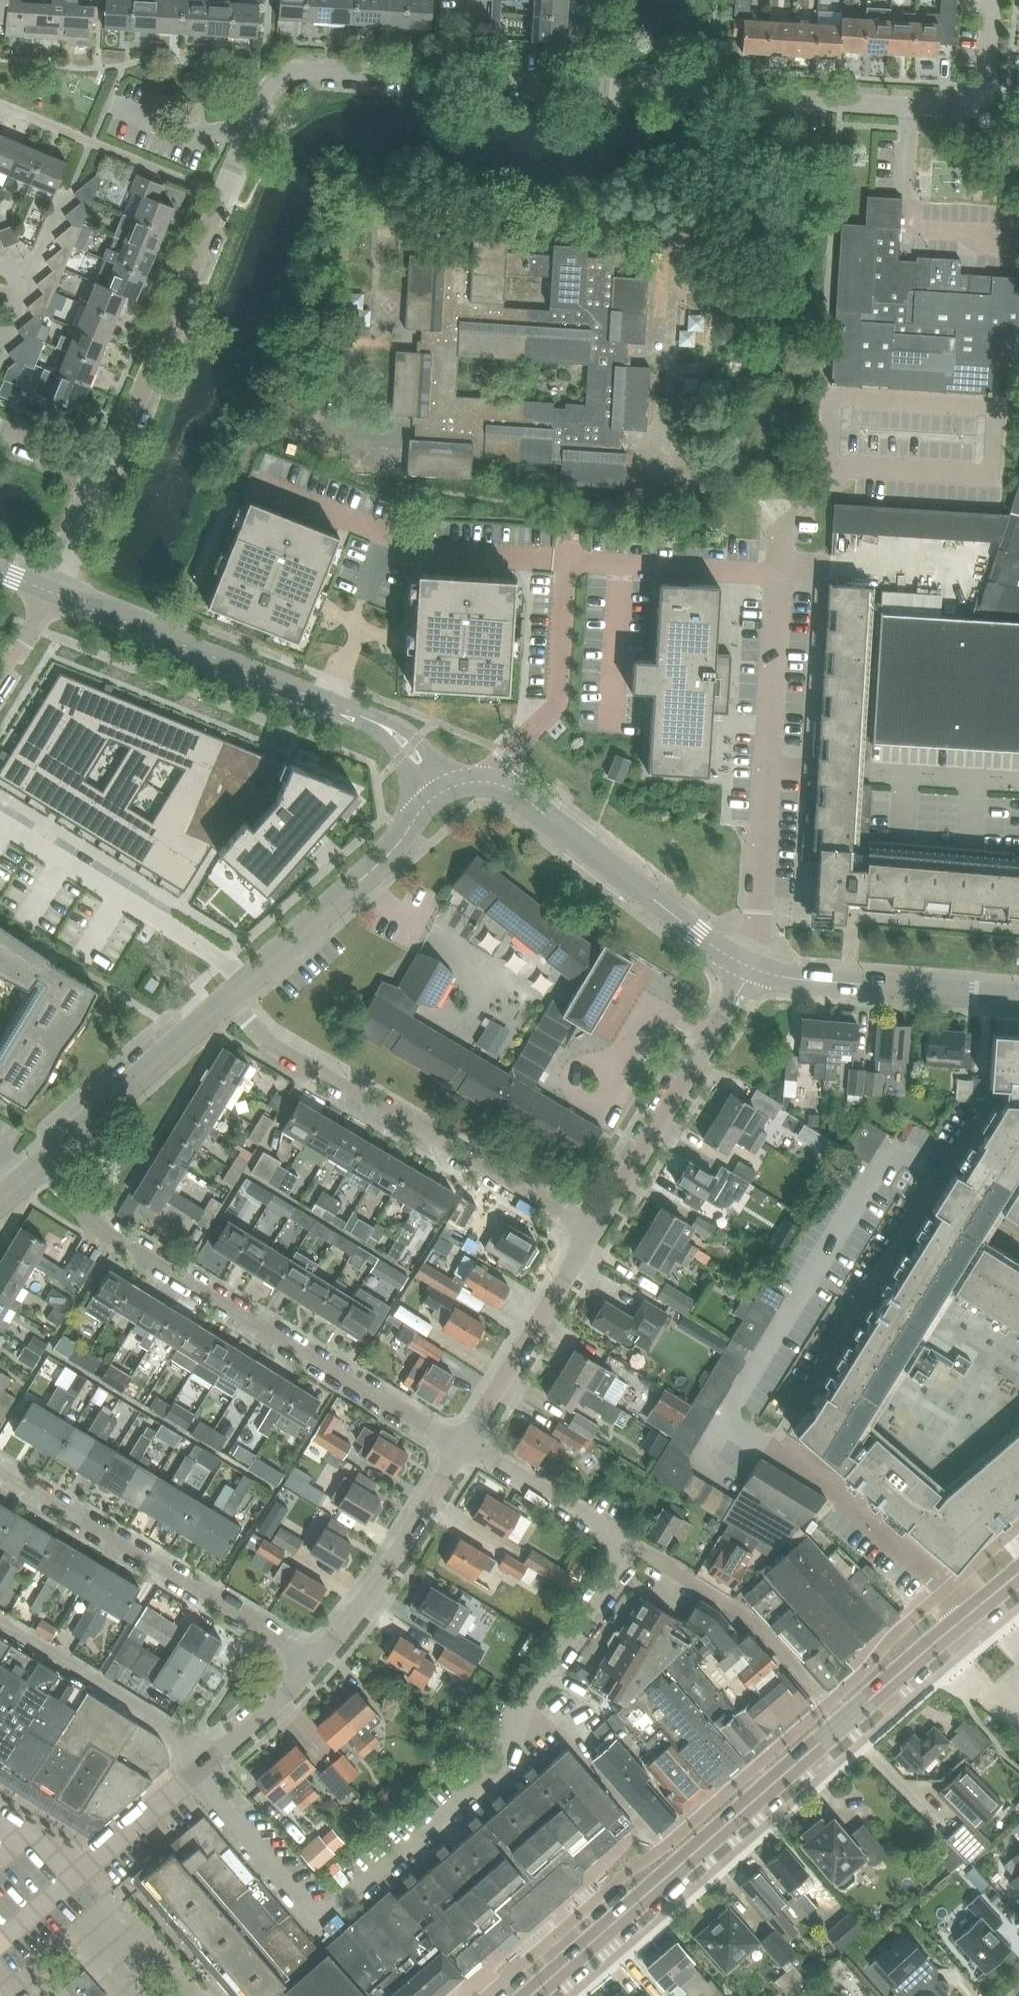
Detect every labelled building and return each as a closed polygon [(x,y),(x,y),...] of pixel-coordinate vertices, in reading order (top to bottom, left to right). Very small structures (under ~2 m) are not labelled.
[(35,37),(37,2),(22,1),(22,0),(7,0),(6,24),(6,35),(35,37)] [(63,39),(66,0),(53,0),(52,3),(37,2),(35,37),(63,39)] [(63,39),(92,40),(94,5),(79,4),(79,0),(66,0),(63,39)] [(131,30),(133,0),(107,0),(105,28),(131,30)] [(156,31),(158,0),(133,0),(131,30),(156,31)] [(181,32),(183,0),(182,0),(158,0),(156,31),(181,32)] [(181,32),(206,34),(208,2),(183,0),(181,32)] [(306,20),(307,0),(281,0),(280,19),(306,20)] [(331,22),(332,0),(307,0),(306,20),(331,22)] [(356,23),(357,0),(332,0),(331,22),(356,23)] [(381,25),(382,0),(357,0),(356,23),(381,25)] [(406,26),(407,0),(382,0),(381,25),(406,26)] [(406,26),(432,28),(433,0),(407,0),(406,26)] [(492,12),(501,13),(502,0),(507,0),(493,0),(492,12)] [(535,15),(567,16),(568,0),(536,0),(535,15)] [(766,54),(768,20),(750,19),(751,0),(735,0),(733,34),(743,35),(742,52),(766,54)] [(937,40),(953,41),(956,0),(943,0),(942,22),(939,22),(938,29),(938,34),(937,40)] [(206,34),(231,35),(233,3),(208,2),(206,34)] [(233,3),(231,35),(257,37),(259,5),(233,3)] [(866,18),(864,50),(888,52),(890,20),(890,9),(867,7),(866,18)] [(491,25),(487,25),(484,25),(483,37),(505,39),(505,26),(501,26),(501,13),(492,12),(491,25)] [(890,20),(888,52),(911,53),(912,53),(914,13),(904,12),(903,20),(890,20)] [(914,13),(912,53),(936,54),(937,40),(938,34),(938,29),(939,22),(939,13),(926,12),(914,12),(914,13)] [(567,16),(535,15),(534,40),(565,42),(567,16)] [(841,17),(841,24),(840,49),(864,50),(866,18),(841,17)] [(766,54),(791,55),(793,21),(768,20),(766,54)] [(791,55),(815,57),(817,23),(793,21),(791,55)] [(817,23),(815,57),(840,58),(840,49),(841,24),(817,23)] [(7,173),(20,143),(0,135),(0,170),(7,173)] [(7,173),(31,183),(43,152),(20,143),(7,173)] [(43,152),(31,183),(55,193),(67,162),(43,152)] [(74,193),(82,202),(87,198),(92,200),(102,177),(97,174),(74,193)] [(143,195),(133,217),(163,230),(164,229),(173,206),(155,199),(162,185),(136,174),(129,189),(143,195)] [(841,223),(836,310),(871,312),(871,301),(907,303),(908,289),(929,291),(932,257),(917,256),(917,261),(898,260),(902,198),(867,196),(865,225),(841,223)] [(65,216),(72,225),(77,221),(83,223),(92,200),(87,198),(82,202),(65,216)] [(120,224),(115,236),(154,252),(160,238),(165,240),(169,231),(164,229),(163,230),(133,217),(122,213),(118,223),(120,224)] [(55,239),(62,248),(69,244),(73,246),(83,223),(77,221),(72,225),(55,239)] [(13,226),(6,229),(12,245),(20,241),(13,226)] [(12,245),(6,229),(0,231),(0,236),(5,248),(12,245)] [(103,257),(106,259),(145,275),(154,252),(115,236),(113,235),(112,236),(115,236),(109,249),(106,248),(103,257)] [(472,458),(518,461),(521,400),(456,396),(459,356),(523,360),(523,350),(526,308),(503,307),(505,273),(528,274),(530,252),(507,251),(508,241),(474,239),(473,248),(445,247),(445,257),(410,255),(406,328),(422,329),(421,340),(420,352),(396,351),(392,414),(416,416),(415,438),(410,438),(407,474),(471,478),(472,458)] [(521,400),(518,461),(562,464),(560,484),(624,488),(626,464),(620,464),(623,429),(647,430),(651,367),(627,365),(628,355),(628,342),(644,343),(648,279),(614,277),(615,258),(587,256),(588,246),(553,243),(553,254),(530,252),(528,274),(551,276),(549,309),(526,308),(523,350),(523,360),(588,364),(585,404),(561,403),(521,400)] [(46,261),(53,271),(59,267),(63,269),(73,246),(69,244),(62,248),(46,261)] [(932,257),(929,291),(908,289),(907,303),(906,323),(948,325),(947,335),(956,336),(954,357),(993,360),(1018,361),(1018,277),(961,273),(962,258),(932,257)] [(106,259),(96,282),(136,298),(145,275),(106,259)] [(36,284),(44,294),(49,290),(54,292),(63,269),(59,267),(53,271),(36,284)] [(96,282),(87,304),(117,317),(126,295),(135,299),(136,298),(96,282)] [(27,307),(34,316),(40,312),(45,314),(54,292),(49,290),(44,294),(27,307)] [(871,312),(836,310),(831,385),(991,394),(993,360),(954,357),(956,336),(947,335),(948,325),(906,323),(907,303),(871,301),(871,312)] [(87,304),(78,327),(107,340),(117,317),(87,304)] [(17,330),(25,339),(31,335),(35,337),(45,314),(40,312),(34,316),(17,330)] [(57,346),(68,351),(98,363),(107,340),(78,327),(73,339),(62,334),(57,346)] [(25,339),(8,353),(15,362),(22,358),(26,360),(33,363),(43,340),(35,337),(31,335),(25,339)] [(68,351),(59,373),(88,385),(98,363),(68,351)] [(22,358),(15,362),(16,363),(7,370),(3,379),(16,384),(26,360),(22,358)] [(88,385),(59,373),(49,397),(79,409),(88,385)] [(1010,513),(1018,515),(1018,483),(1010,513)] [(339,535),(248,499),(207,605),(297,640),(339,535)] [(831,554),(831,555),(833,555),(834,532),(911,537),(1000,542),(1008,520),(1008,514),(911,508),(834,504),(831,554)] [(871,745),(872,745),(873,745),(873,742),(911,745),(1018,751),(1018,515),(1010,513),(1008,512),(1008,514),(1008,520),(1000,542),(998,550),(999,551),(995,562),(994,562),(985,586),(987,586),(983,595),(982,595),(974,619),(941,617),(942,595),(911,593),(883,591),(872,741),(871,745)] [(514,577),(417,571),(410,684),(507,689),(514,577)] [(654,662),(633,660),(631,693),(652,694),(647,773),(707,776),(711,713),(727,713),(731,655),(715,654),(719,586),(659,583),(654,662)] [(817,876),(815,912),(830,914),(830,921),(844,922),(845,901),(1018,916),(1018,857),(1013,857),(1014,853),(868,841),(871,785),(862,784),(862,772),(863,763),(864,741),(875,587),(830,584),(830,583),(829,583),(817,769),(817,781),(806,781),(801,859),(818,860),(817,876)] [(306,848),(316,837),(354,792),(289,766),(274,802),(266,811),(263,809),(282,763),(60,673),(0,770),(0,778),(184,892),(212,847),(265,894),(306,848)] [(607,776),(621,781),(630,760),(616,755),(607,776)] [(384,977),(374,994),(354,1028),(380,1044),(382,1042),(391,1047),(390,1050),(448,1084),(450,1082),(458,1088),(457,1089),(547,1143),(548,1140),(557,1146),(556,1148),(578,1161),(582,1164),(583,1161),(602,1129),(540,1092),(542,1089),(534,1084),(572,1021),(589,1031),(631,960),(604,944),(600,950),(476,854),(451,886),(452,886),(476,905),(477,904),(485,910),(484,911),(537,953),(538,952),(547,958),(546,960),(572,980),(573,979),(580,984),(566,1007),(552,999),(509,1074),(411,1015),(419,1002),(434,1007),(453,974),(439,959),(418,953),(399,985),(387,979),(384,977)] [(12,977),(20,980),(26,974),(37,957),(0,932),(0,969),(12,977)] [(82,1007),(88,1010),(97,991),(45,959),(34,978),(44,984),(0,1056),(0,1092),(26,1108),(39,1091),(33,1087),(47,1064),(53,1068),(62,1050),(74,1033),(68,1030),(82,1007)] [(814,1078),(825,1079),(829,1020),(802,1018),(799,1049),(813,1050),(812,1063),(815,1063),(814,1078)] [(490,1019),(476,1043),(486,1049),(501,1025),(490,1019)] [(829,1020),(825,1079),(834,1080),(836,1065),(840,1065),(841,1052),(853,1053),(856,1022),(829,1020)] [(878,1023),(875,1058),(877,1058),(876,1072),(866,1071),(864,1093),(880,1094),(883,1074),(890,1075),(892,1060),(905,1061),(909,1026),(878,1023)] [(925,1065),(960,1067),(961,1062),(972,1063),(974,1040),(963,1039),(963,1031),(928,1028),(925,1065)] [(1001,1033),(993,1033),(989,1087),(996,1087),(1002,1088),(1001,1094),(1005,1102),(960,1176),(954,1173),(932,1209),(937,1213),(812,1413),(795,1432),(842,1473),(856,1456),(953,1344),(1018,1404),(1018,1035),(1001,1033)] [(223,1048),(210,1069),(235,1085),(236,1083),(239,1085),(247,1089),(252,1081),(245,1076),(242,1074),(249,1063),(223,1048)] [(788,1056),(786,1080),(797,1081),(799,1057),(788,1056)] [(210,1069),(197,1090),(223,1106),(235,1085),(210,1069)] [(850,1069),(848,1094),(862,1095),(864,1071),(850,1069)] [(957,1101),(981,1103),(988,1103),(989,1080),(974,1078),(973,1081),(959,1080),(957,1101)] [(197,1090),(185,1111),(210,1126),(223,1106),(197,1090)] [(731,1093),(717,1115),(761,1142),(766,1135),(767,1134),(755,1126),(756,1124),(747,1118),(754,1107),(773,1119),(782,1105),(756,1090),(748,1103),(731,1093)] [(276,1092),(268,1104),(279,1111),(286,1098),(276,1092)] [(302,1150),(306,1142),(323,1114),(300,1101),(284,1129),(296,1136),(291,1143),(302,1150)] [(185,1111),(172,1132),(197,1147),(210,1126),(185,1111)] [(263,1113),(255,1125),(266,1132),(273,1120),(263,1113)] [(306,1142),(328,1155),(345,1127),(323,1114),(306,1142)] [(820,1115),(809,1114),(809,1124),(819,1125),(820,1115)] [(761,1142),(717,1115),(703,1138),(726,1152),(733,1141),(742,1146),(744,1144),(756,1151),(761,1142)] [(864,1120),(855,1134),(877,1148),(886,1134),(886,1133),(864,1120)] [(266,1132),(255,1125),(248,1137),(259,1144),(266,1132)] [(345,1127),(328,1155),(336,1160),(332,1168),(345,1176),(350,1168),(354,1161),(367,1140),(345,1127)] [(172,1132),(159,1153),(185,1168),(197,1147),(172,1132)] [(877,1148),(855,1134),(846,1149),(850,1152),(851,1152),(867,1163),(868,1163),(877,1148)] [(766,1135),(761,1142),(769,1147),(773,1140),(766,1135)] [(350,1168),(372,1181),(389,1153),(367,1140),(350,1168)] [(159,1153),(147,1173),(172,1189),(185,1168),(159,1153)] [(252,1174),(278,1189),(289,1171),(280,1166),(282,1163),(267,1154),(264,1153),(252,1174)] [(372,1181),(366,1191),(376,1197),(382,1187),(394,1194),(410,1166),(403,1161),(389,1153),(372,1181)] [(237,1155),(230,1167),(240,1174),(248,1162),(237,1155)] [(689,1162),(676,1183),(689,1192),(683,1201),(696,1209),(702,1200),(713,1207),(714,1207),(716,1207),(717,1208),(718,1208),(719,1208),(721,1208),(722,1207),(723,1207),(724,1207),(726,1206),(727,1206),(728,1205),(729,1204),(730,1203),(731,1202),(731,1201),(732,1200),(738,1203),(740,1200),(750,1184),(722,1167),(715,1178),(689,1162)] [(401,1207),(412,1213),(432,1179),(410,1166),(394,1194),(405,1201),(401,1207)] [(240,1174),(230,1167),(222,1180),(233,1186),(240,1174)] [(289,1171),(278,1189),(289,1195),(292,1189),(299,1177),(289,1171)] [(172,1189),(147,1173),(133,1195),(159,1210),(165,1200),(198,1220),(197,1221),(207,1228),(215,1216),(204,1209),(172,1189)] [(432,1179),(412,1213),(405,1225),(405,1226),(388,1255),(398,1261),(415,1231),(416,1232),(427,1213),(438,1220),(455,1192),(432,1179)] [(254,1181),(247,1192),(268,1205),(275,1194),(254,1181)] [(756,1188),(751,1197),(759,1202),(765,1193),(756,1188)] [(316,1203),(326,1209),(333,1197),(323,1191),(316,1203)] [(275,1194),(268,1205),(289,1218),(295,1208),(296,1207),(275,1194)] [(212,1197),(204,1209),(215,1216),(222,1204),(212,1197)] [(333,1197),(326,1209),(336,1215),(343,1203),(333,1197)] [(464,1197),(453,1214),(460,1218),(456,1224),(471,1233),(475,1227),(498,1241),(495,1246),(522,1262),(536,1240),(508,1224),(506,1228),(488,1218),(491,1213),(464,1197)] [(661,1207),(647,1231),(692,1257),(697,1249),(685,1241),(687,1239),(677,1233),(685,1221),(661,1207)] [(295,1208),(289,1218),(297,1223),(309,1230),(310,1231),(316,1221),(295,1208)] [(718,1229),(697,1217),(690,1228),(711,1240),(718,1229)] [(359,1219),(351,1233),(356,1236),(367,1242),(371,1236),(374,1228),(359,1219)] [(788,1219),(773,1243),(785,1251),(800,1226),(788,1219)] [(213,1246),(234,1260),(250,1234),(228,1221),(213,1246)] [(316,1221),(310,1231),(319,1236),(324,1226),(316,1221)] [(386,1229),(377,1223),(374,1228),(371,1236),(379,1241),(386,1229)] [(21,1228),(8,1249),(33,1265),(34,1264),(78,1291),(83,1284),(72,1277),(85,1255),(76,1249),(64,1269),(40,1254),(46,1243),(21,1228)] [(647,1231),(633,1253),(643,1259),(638,1267),(652,1276),(656,1269),(665,1275),(674,1260),(674,1259),(686,1266),(692,1257),(647,1231)] [(336,1233),(330,1243),(350,1255),(346,1262),(347,1263),(358,1246),(345,1238),(336,1233)] [(234,1260),(254,1273),(270,1247),(250,1234),(234,1260)] [(440,1235),(432,1249),(442,1255),(450,1241),(440,1235)] [(358,1246),(347,1263),(359,1270),(366,1258),(375,1264),(378,1259),(358,1246)] [(254,1273),(275,1285),(291,1260),(270,1247),(254,1273)] [(0,1262),(0,1273),(21,1286),(33,1265),(8,1249),(0,1262)] [(291,1260),(275,1285),(296,1298),(311,1273),(317,1265),(296,1252),(291,1260)] [(96,1262),(85,1255),(72,1277),(83,1284),(96,1262)] [(456,1274),(452,1281),(471,1293),(494,1306),(495,1307),(496,1306),(500,1299),(502,1300),(504,1300),(510,1291),(509,1289),(507,1287),(508,1285),(486,1272),(488,1268),(477,1261),(476,1262),(465,1280),(456,1274)] [(374,1265),(368,1276),(380,1283),(386,1273),(374,1265)] [(461,1287),(428,1268),(421,1279),(454,1298),(461,1287)] [(110,1270),(86,1309),(97,1316),(107,1322),(115,1309),(116,1309),(132,1284),(110,1270)] [(8,1306),(17,1311),(22,1302),(14,1297),(21,1286),(0,1273),(0,1301),(8,1306)] [(296,1298),(316,1311),(332,1286),(311,1273),(296,1298)] [(316,1311),(337,1324),(353,1299),(343,1293),(346,1287),(336,1280),(332,1286),(316,1311)] [(116,1309),(136,1322),(152,1296),(132,1284),(116,1309)] [(658,1297),(685,1314),(693,1301),(666,1284),(658,1297)] [(764,1284),(757,1295),(778,1307),(784,1297),(764,1284)] [(55,1306),(66,1313),(74,1300),(53,1287),(45,1299),(55,1306)] [(353,1299),(337,1324),(358,1338),(364,1328),(373,1333),(389,1307),(359,1289),(353,1299)] [(440,1302),(451,1309),(453,1307),(455,1308),(459,1302),(446,1294),(445,1296),(433,1289),(424,1303),(436,1310),(440,1302)] [(757,1295),(751,1306),(771,1318),(778,1307),(757,1295)] [(143,1339),(152,1344),(173,1309),(152,1296),(136,1322),(149,1330),(143,1339)] [(601,1306),(591,1323),(621,1341),(622,1345),(628,1349),(633,1348),(635,1344),(645,1350),(668,1313),(655,1305),(646,1299),(634,1318),(614,1306),(605,1301),(601,1306)] [(4,1332),(9,1322),(1,1318),(8,1306),(0,1301),(0,1329),(4,1332)] [(440,1302),(436,1310),(431,1317),(442,1324),(441,1326),(443,1328),(472,1345),(484,1326),(455,1308),(453,1307),(451,1309),(440,1302)] [(66,1313),(55,1306),(47,1318),(59,1324),(66,1313)] [(751,1306),(745,1316),(765,1329),(771,1318),(751,1306)] [(158,1335),(178,1348),(194,1322),(173,1309),(152,1344),(158,1335)] [(745,1316),(738,1327),(759,1340),(765,1329),(745,1316)] [(192,1371),(199,1361),(214,1335),(194,1322),(178,1348),(171,1359),(192,1371)] [(403,1324),(395,1338),(408,1346),(415,1334),(416,1332),(403,1324)] [(759,1340),(738,1327),(732,1338),(748,1348),(752,1350),(759,1340)] [(439,1349),(415,1334),(408,1346),(432,1361),(439,1349)] [(199,1361),(192,1371),(213,1384),(213,1383),(235,1348),(214,1335),(199,1361)] [(33,1336),(27,1346),(41,1354),(47,1344),(33,1336)] [(730,1341),(725,1349),(741,1359),(748,1348),(732,1338),(730,1341)] [(842,1473),(948,1564),(1018,1503),(1018,1404),(953,1344),(856,1456),(842,1473)] [(25,1345),(18,1357),(34,1366),(41,1354),(27,1346),(25,1345)] [(69,1359),(82,1366),(90,1353),(78,1345),(69,1359)] [(235,1348),(213,1383),(224,1389),(234,1396),(240,1386),(256,1361),(253,1359),(235,1348)] [(575,1349),(561,1372),(602,1398),(616,1375),(575,1349)] [(725,1349),(719,1360),(739,1372),(745,1361),(741,1359),(725,1349)] [(90,1353),(82,1366),(94,1374),(102,1360),(90,1353)] [(431,1363),(420,1357),(411,1372),(421,1378),(414,1390),(437,1404),(438,1402),(441,1403),(444,1403),(449,1395),(448,1392),(445,1390),(454,1376),(431,1362),(431,1363)] [(143,1359),(137,1369),(148,1376),(155,1365),(143,1359)] [(719,1360),(712,1370),(733,1382),(739,1372),(719,1360)] [(240,1386),(261,1399),(277,1374),(256,1361),(240,1386)] [(712,1370),(706,1380),(727,1393),(733,1382),(712,1370)] [(0,1375),(0,1386),(5,1389),(13,1377),(2,1371),(0,1375)] [(119,1371),(111,1384),(123,1392),(132,1378),(119,1371)] [(621,1409),(602,1398),(561,1372),(547,1395),(570,1409),(578,1398),(614,1421),(621,1409)] [(270,1405),(256,1429),(267,1436),(278,1418),(297,1387),(277,1374),(261,1399),(270,1405)] [(706,1380),(700,1391),(720,1403),(727,1393),(706,1380)] [(73,1382),(68,1390),(75,1394),(80,1386),(73,1382)] [(15,1430),(36,1443),(68,1390),(59,1384),(45,1408),(33,1400),(15,1430)] [(0,1386),(0,1420),(1,1421),(17,1396),(5,1389),(0,1386)] [(297,1387),(278,1418),(297,1430),(307,1436),(317,1420),(309,1415),(319,1400),(297,1387)] [(645,1419),(671,1435),(690,1404),(664,1388),(645,1419)] [(36,1443),(57,1455),(75,1426),(63,1418),(77,1395),(75,1394),(68,1390),(36,1443)] [(700,1391),(693,1401),(714,1414),(720,1403),(700,1391)] [(157,1397),(150,1408),(164,1417),(165,1416),(171,1406),(157,1397)] [(172,1405),(165,1416),(186,1429),(195,1414),(174,1401),(172,1405)] [(693,1401),(687,1412),(708,1424),(714,1414),(693,1401)] [(114,1409),(110,1415),(118,1420),(121,1413),(114,1409)] [(75,1426),(57,1455),(78,1468),(110,1415),(101,1410),(86,1433),(79,1429),(75,1426)] [(687,1412),(681,1422),(701,1435),(708,1424),(687,1412)] [(598,1426),(577,1413),(569,1426),(591,1439),(598,1426)] [(78,1468),(99,1480),(116,1451),(104,1444),(118,1420),(110,1415),(78,1468)] [(200,1420),(191,1433),(206,1443),(214,1429),(201,1421),(200,1420)] [(586,1438),(559,1421),(552,1432),(579,1449),(586,1438)] [(681,1422),(675,1433),(695,1445),(701,1435),(681,1422)] [(156,1431),(155,1434),(169,1442),(175,1432),(161,1424),(156,1431)] [(530,1424),(513,1451),(536,1465),(543,1453),(553,1459),(563,1445),(552,1438),(553,1437),(530,1424)] [(118,1495),(119,1493),(151,1440),(155,1434),(156,1431),(148,1426),(143,1434),(141,1432),(126,1457),(116,1451),(99,1480),(99,1487),(105,1491),(111,1491),(118,1495)] [(313,1439),(344,1458),(352,1445),(321,1426),(313,1439)] [(214,1429),(206,1443),(219,1450),(227,1437),(214,1429)] [(364,1429),(358,1440),(365,1445),(360,1453),(366,1457),(394,1474),(395,1472),(398,1474),(401,1473),(405,1467),(404,1463),(401,1462),(407,1453),(394,1444),(397,1439),(382,1430),(377,1437),(364,1429)] [(675,1433),(668,1443),(689,1456),(695,1445),(675,1433)] [(650,1474),(681,1493),(693,1473),(689,1456),(668,1443),(650,1474)] [(210,1466),(216,1457),(203,1449),(197,1458),(210,1466)] [(246,1449),(240,1459),(250,1465),(255,1457),(256,1455),(246,1449)] [(143,1454),(119,1493),(140,1505),(158,1476),(146,1469),(152,1460),(143,1454)] [(161,1518),(193,1465),(196,1460),(186,1454),(168,1482),(158,1476),(140,1505),(161,1518)] [(743,1485),(800,1527),(827,1499),(760,1458),(743,1485)] [(161,1518),(182,1530),(200,1501),(179,1489),(184,1480),(193,1485),(201,1470),(193,1465),(161,1518)] [(262,1474),(260,1476),(276,1486),(284,1475),(267,1465),(262,1474)] [(681,1493),(691,1499),(703,1480),(693,1473),(681,1493)] [(234,1490),(202,1543),(224,1556),(242,1526),(230,1519),(237,1506),(253,1479),(245,1474),(235,1491),(234,1490)] [(341,1491),(333,1502),(339,1506),(365,1522),(368,1517),(373,1520),(382,1505),(377,1502),(379,1498),(370,1492),(375,1484),(360,1475),(355,1484),(345,1478),(338,1489),(341,1491)] [(691,1499),(702,1506),(714,1486),(703,1480),(691,1499)] [(330,1495),(309,1483),(302,1494),(323,1507),(330,1495)] [(182,1530),(202,1543),(234,1490),(226,1485),(218,1500),(217,1500),(212,1508),(200,1501),(182,1530)] [(777,1551),(787,1540),(800,1527),(743,1485),(734,1499),(722,1519),(730,1523),(758,1540),(777,1551)] [(702,1506),(712,1512),(724,1493),(714,1486),(702,1506)] [(712,1512),(722,1519),(734,1499),(724,1493),(712,1512)] [(487,1494),(472,1517),(504,1537),(519,1513),(517,1512),(519,1509),(508,1502),(506,1505),(487,1494)] [(275,1501),(258,1529),(270,1537),(288,1508),(275,1501)] [(632,1522),(648,1533),(648,1534),(665,1545),(673,1532),(684,1539),(693,1525),(682,1519),(687,1511),(673,1502),(668,1510),(664,1508),(654,1523),(638,1513),(632,1522)] [(15,1512),(0,1503),(0,1536),(15,1512)] [(4,1578),(9,1570),(36,1524),(15,1512),(0,1536),(0,1543),(9,1549),(0,1564),(0,1584),(4,1578)] [(720,1523),(713,1518),(708,1525),(715,1530),(720,1523)] [(348,1530),(332,1520),(327,1529),(326,1528),(311,1552),(337,1568),(339,1565),(342,1566),(345,1566),(349,1559),(348,1556),(345,1554),(352,1544),(343,1538),(348,1530)] [(751,1553),(758,1540),(730,1523),(722,1536),(730,1541),(723,1552),(722,1551),(709,1572),(733,1587),(746,1566),(745,1565),(752,1554),(751,1553)] [(39,1566),(56,1537),(36,1524),(4,1578),(0,1584),(0,1591),(6,1594),(27,1559),(39,1566)] [(273,1539),(294,1552),(301,1541),(280,1528),(273,1539)] [(255,1533),(253,1536),(247,1545),(277,1563),(285,1551),(255,1533)] [(793,1606),(841,1659),(861,1641),(883,1622),(887,1626),(900,1615),(869,1584),(877,1576),(866,1564),(861,1569),(838,1546),(826,1559),(805,1536),(793,1547),(764,1573),(766,1575),(793,1606)] [(31,1609),(38,1614),(53,1589),(77,1550),(56,1537),(39,1566),(51,1574),(31,1609)] [(445,1562),(458,1570),(473,1580),(481,1568),(489,1573),(496,1561),(460,1538),(445,1562)] [(77,1550),(53,1589),(63,1595),(69,1584),(81,1592),(98,1562),(77,1550)] [(531,1550),(523,1563),(526,1565),(534,1570),(552,1581),(572,1593),(586,1569),(573,1561),(566,1572),(560,1568),(531,1550)] [(518,1579),(526,1565),(523,1563),(522,1565),(505,1554),(497,1566),(518,1579)] [(73,1634),(80,1639),(119,1575),(98,1562),(81,1592),(94,1599),(73,1634)] [(283,1562),(279,1570),(275,1576),(287,1584),(283,1590),(312,1608),(326,1587),(297,1569),(296,1570),(283,1562)] [(119,1575),(80,1639),(81,1639),(86,1631),(94,1636),(105,1618),(96,1613),(102,1604),(133,1623),(143,1605),(134,1599),(141,1588),(119,1575)] [(743,1596),(771,1625),(790,1608),(793,1606),(766,1575),(743,1596)] [(427,1619),(428,1616),(454,1631),(467,1609),(457,1603),(457,1602),(430,1586),(425,1595),(420,1592),(410,1609),(427,1619)] [(624,1704),(664,1666),(700,1631),(702,1634),(724,1612),(723,1611),(721,1613),(699,1600),(684,1624),(642,1598),(590,1683),(624,1704)] [(146,1608),(140,1617),(180,1642),(184,1635),(176,1630),(177,1628),(146,1608)] [(790,1608),(771,1625),(777,1632),(779,1631),(805,1660),(804,1661),(826,1686),(845,1669),(823,1644),(822,1645),(790,1608)] [(752,1647),(724,1612),(702,1634),(734,1672),(737,1670),(753,1688),(758,1683),(764,1690),(759,1694),(779,1719),(783,1724),(803,1707),(808,1702),(790,1679),(764,1648),(757,1654),(751,1647),(752,1647)] [(166,1645),(174,1650),(180,1642),(140,1617),(136,1624),(166,1644),(166,1645)] [(36,1630),(52,1639),(58,1629),(42,1619),(36,1630)] [(184,1635),(180,1642),(209,1660),(222,1640),(193,1621),(184,1635)] [(438,1622),(430,1636),(464,1656),(476,1664),(484,1650),(472,1643),(438,1622)] [(734,1672),(702,1634),(697,1638),(773,1725),(779,1719),(759,1694),(764,1690),(758,1683),(753,1688),(737,1670),(734,1672)] [(400,1636),(387,1658),(411,1673),(409,1677),(423,1686),(436,1664),(422,1655),(424,1651),(400,1636)] [(11,1644),(0,1637),(0,1662),(11,1644)] [(182,1701),(196,1680),(167,1662),(144,1647),(128,1638),(115,1660),(118,1662),(135,1672),(153,1683),(167,1692),(182,1701)] [(697,1638),(681,1652),(756,1740),(773,1725),(697,1638)] [(174,1650),(167,1662),(196,1680),(209,1660),(180,1642),(174,1650)] [(39,1661),(11,1644),(0,1662),(0,1723),(39,1661)] [(475,1666),(444,1647),(436,1661),(466,1679),(475,1666)] [(681,1652),(664,1666),(740,1754),(756,1740),(681,1652)] [(4,1761),(58,1673),(39,1661),(0,1723),(0,1758),(4,1761)] [(118,1662),(110,1674),(127,1684),(135,1672),(118,1662)] [(689,1739),(680,1747),(713,1785),(742,1759),(673,1679),(671,1681),(662,1671),(643,1686),(689,1739)] [(31,1778),(32,1777),(78,1705),(87,1690),(58,1673),(4,1761),(24,1774),(31,1778)] [(128,1737),(82,1808),(104,1822),(170,1765),(170,1764),(170,1761),(170,1759),(169,1756),(169,1753),(168,1750),(166,1747),(165,1744),(163,1741),(160,1738),(159,1737),(156,1734),(137,1722),(138,1722),(87,1690),(78,1705),(99,1719),(128,1737)] [(357,1692),(337,1710),(371,1748),(379,1742),(369,1731),(382,1720),(375,1712),(357,1692)] [(41,1782),(54,1790),(99,1719),(78,1705),(32,1777),(41,1783),(41,1782)] [(371,1748),(337,1710),(317,1727),(335,1747),(344,1739),(352,1748),(355,1746),(363,1755),(371,1748)] [(593,1760),(616,1786),(657,1833),(676,1817),(644,1780),(649,1777),(617,1741),(626,1732),(613,1717),(595,1733),(607,1747),(593,1760)] [(54,1790),(82,1808),(128,1737),(99,1719),(54,1790)] [(450,1732),(458,1737),(465,1725),(457,1721),(450,1732)] [(978,1754),(987,1744),(963,1722),(954,1732),(978,1754)] [(905,1754),(897,1762),(907,1772),(922,1769),(948,1743),(933,1728),(919,1742),(912,1735),(899,1748),(905,1754)] [(713,1785),(680,1747),(675,1740),(647,1765),(670,1792),(665,1796),(680,1814),(713,1785)] [(296,1745),(276,1763),(294,1783),(303,1775),(314,1766),(296,1745)] [(550,1764),(612,1833),(615,1837),(632,1822),(567,1749),(550,1764)] [(359,1772),(343,1754),(332,1763),(348,1782),(359,1772)] [(276,1763),(256,1780),(261,1786),(274,1801),(281,1809),(291,1801),(283,1792),(294,1783),(276,1763)] [(532,1767),(527,1771),(592,1844),(595,1847),(612,1833),(550,1764),(539,1774),(532,1767)] [(351,1789),(330,1765),(319,1775),(340,1799),(351,1789)] [(938,1794),(972,1829),(999,1802),(965,1768),(938,1794)] [(518,1792),(567,1848),(576,1858),(592,1844),(527,1771),(524,1774),(530,1782),(518,1792)] [(404,1773),(398,1779),(406,1788),(415,1779),(410,1773),(404,1773)] [(303,1775),(294,1783),(310,1802),(317,1796),(308,1785),(311,1783),(303,1775)] [(397,1782),(379,1799),(387,1808),(405,1791),(397,1782)] [(294,1783),(283,1792),(291,1801),(294,1799),(302,1808),(310,1802),(294,1783)] [(500,1795),(496,1799),(552,1861),(567,1848),(518,1792),(507,1802),(500,1795)] [(552,1861),(496,1799),(492,1803),(498,1810),(489,1818),(495,1825),(491,1829),(534,1877),(552,1861)] [(849,1837),(828,1812),(802,1835),(806,1840),(802,1844),(838,1887),(845,1888),(854,1880),(854,1875),(850,1870),(865,1858),(869,1862),(875,1863),(887,1853),(863,1825),(849,1837)] [(145,1877),(162,1896),(226,1841),(204,1816),(174,1842),(178,1848),(145,1877)] [(474,1830),(462,1841),(511,1897),(528,1882),(480,1828),(484,1824),(477,1816),(468,1823),(474,1830)] [(965,1822),(946,1839),(965,1859),(971,1859),(986,1845),(965,1822)] [(318,1834),(299,1850),(315,1868),(334,1852),(318,1834)] [(162,1896),(178,1914),(242,1860),(226,1841),(162,1896)] [(444,1844),(441,1847),(495,1910),(511,1897),(462,1841),(450,1851),(444,1844)] [(442,1859),(430,1869),(488,1936),(505,1921),(495,1910),(441,1847),(435,1852),(442,1859)] [(766,1865),(809,1914),(817,1907),(805,1893),(815,1884),(808,1875),(808,1874),(786,1848),(766,1865)] [(952,1850),(941,1861),(951,1872),(962,1861),(952,1850)] [(1005,1866),(1015,1877),(1009,1883),(1018,1893),(1018,1853),(1011,1860),(1005,1866)] [(178,1914),(194,1933),(258,1878),(242,1860),(178,1914)] [(562,1863),(536,1885),(553,1904),(578,1881),(579,1874),(569,1863),(562,1863)] [(982,1891),(990,1884),(973,1866),(965,1873),(982,1891)] [(412,1873),(408,1876),(475,1953),(491,1939),(488,1936),(430,1869),(418,1880),(412,1873)] [(739,1887),(776,1931),(785,1941),(794,1934),(776,1912),(787,1903),(759,1870),(739,1887)] [(475,1953),(408,1876),(403,1880),(409,1888),(397,1899),(460,1972),(478,1956),(475,1953)] [(258,1878),(194,1933),(210,1952),(274,1897),(258,1878)] [(553,1904),(536,1885),(511,1908),(510,1915),(521,1927),(526,1928),(553,1904)] [(325,1950),(366,1995),(438,1995),(461,1975),(423,1931),(413,1919),(388,1892),(345,1931),(326,1949),(325,1950)] [(1000,1898),(995,1893),(989,1899),(993,1904),(1000,1898)] [(977,1919),(965,1931),(954,1941),(983,1973),(1010,1949),(993,1931),(1002,1923),(977,1896),(965,1906),(977,1919)] [(210,1952),(226,1970),(290,1915),(274,1897),(210,1952)] [(695,1937),(725,1973),(747,1953),(759,1943),(780,1966),(781,1965),(786,1971),(775,1981),(787,1995),(794,1995),(816,1977),(804,1964),(803,1963),(795,1953),(775,1931),(774,1929),(773,1931),(760,1942),(751,1931),(747,1926),(730,1907),(703,1931),(695,1937)] [(849,1912),(825,1934),(839,1950),(863,1928),(849,1912)] [(226,1970),(241,1989),(242,1989),(306,1934),(290,1915),(226,1970)] [(245,1995),(271,1995),(274,1994),(286,1983),(322,1952),(306,1934),(242,1989),(241,1989),(239,1992),(245,1994),(245,1995)] [(946,1992),(947,1990),(948,1987),(947,1984),(946,1983),(944,1981),(942,1980),(935,1980),(935,1967),(904,1935),(868,1967),(894,1995),(900,1990),(903,1995),(941,1995),(946,1992)] [(703,1995),(726,1995),(711,1979),(708,1982),(677,1942),(647,1968),(668,1993),(680,1982),(692,1995),(697,1995),(700,1993),(703,1995)] [(274,1994),(276,1995),(366,1995),(325,1950),(322,1952),(286,1983),(274,1994)] [(818,1961),(804,1964),(816,1977),(825,1969),(818,1961)] [(68,1991),(72,1995),(112,1995),(119,1990),(99,1965),(68,1991)]
